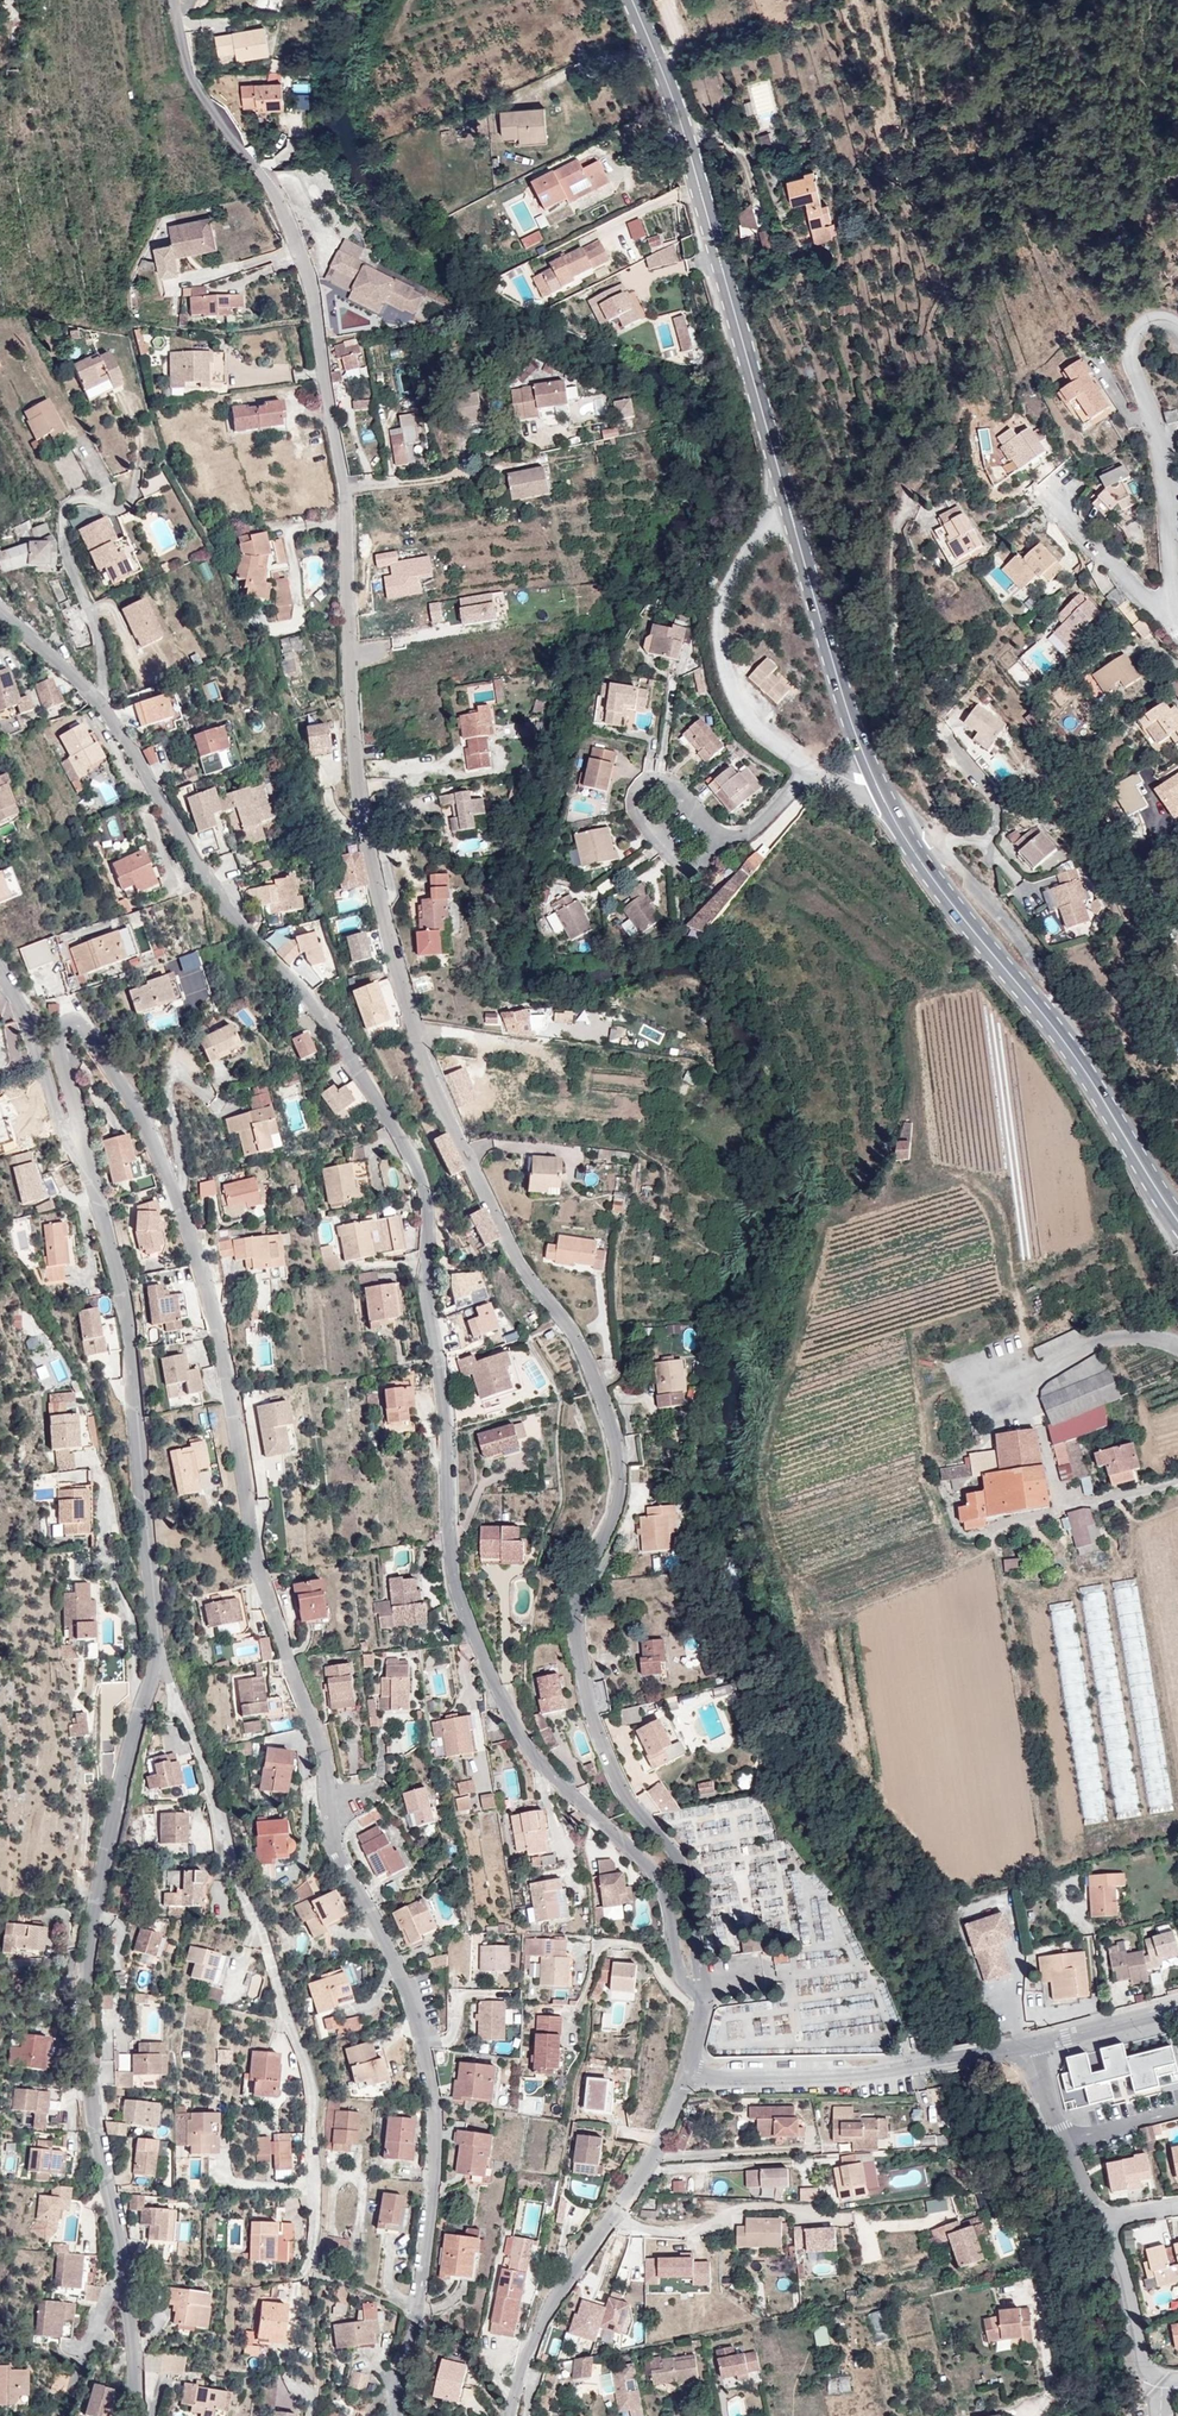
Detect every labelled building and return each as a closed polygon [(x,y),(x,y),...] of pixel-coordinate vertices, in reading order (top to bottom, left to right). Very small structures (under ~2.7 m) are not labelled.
[(218,60),(226,59),(225,49),(235,48),(237,57),(237,63),(269,57),(265,33),(215,41),(218,60)] [(225,49),(226,59),(237,57),(235,48),(225,49)] [(13,69),(2,69),(2,77),(13,77),(13,69)] [(269,74),(270,85),(284,84),(283,72),(269,74)] [(244,109),(261,108),(267,108),(267,114),(285,112),(283,85),(243,88),(244,109)] [(531,143),(530,108),(487,111),(488,140),(501,139),(501,145),(531,143)] [(769,133),(760,135),(764,150),(773,147),(769,133)] [(595,184),(585,162),(570,169),(565,160),(518,186),(531,212),(552,201),(555,205),(595,184)] [(812,226),(808,181),(781,183),(783,201),(797,200),(801,243),(814,242),(814,236),(818,236),(817,225),(812,226)] [(757,227),(751,203),(739,213),(742,224),(757,227)] [(211,216),(206,217),(211,243),(189,247),(191,253),(218,247),(211,216)] [(206,217),(170,225),(173,243),(155,246),(160,271),(180,266),(178,256),(191,253),(189,247),(211,243),(206,217)] [(641,219),(628,224),(634,241),(647,236),(641,219)] [(770,228),(759,231),(764,248),(774,245),(770,228)] [(543,235),(525,242),(527,249),(545,242),(543,235)] [(660,236),(648,239),(653,255),(664,249),(660,236)] [(763,251),(757,236),(747,240),(752,255),(763,251)] [(674,244),(648,258),(650,269),(679,261),(674,244)] [(544,280),(534,285),(538,295),(561,284),(560,280),(597,262),(589,245),(573,252),(571,248),(537,264),(539,270),(544,280)] [(376,272),(340,252),(331,266),(358,281),(349,296),(380,313),(385,304),(402,313),(405,312),(415,317),(424,300),(413,295),(414,293),(396,283),(395,285),(375,274),(376,272)] [(180,266),(160,271),(161,277),(181,272),(180,266)] [(529,275),(534,285),(544,280),(539,270),(529,275)] [(576,303),(578,307),(615,292),(612,285),(576,303)] [(192,287),(192,296),(207,296),(207,286),(192,287)] [(615,292),(578,307),(588,328),(606,320),(610,329),(628,320),(615,292)] [(192,296),(190,296),(190,315),(203,314),(204,316),(217,316),(217,308),(232,307),(244,307),(243,294),(207,296),(192,296)] [(232,307),(217,308),(217,316),(233,315),(232,307)] [(180,313),(179,324),(187,325),(188,314),(180,313)] [(684,316),(674,318),(677,329),(687,327),(684,316)] [(693,350),(687,327),(677,329),(684,352),(693,350)] [(327,338),(338,337),(326,328),(327,338)] [(345,348),(345,345),(334,347),(338,359),(343,358),(346,372),(360,369),(357,355),(361,354),(359,345),(345,348)] [(110,379),(113,388),(127,383),(114,352),(102,356),(100,352),(73,362),(84,388),(110,379)] [(224,353),(172,353),(171,389),(188,389),(188,384),(211,384),(211,381),(224,381),(224,353)] [(1085,375),(1076,360),(1057,373),(1065,386),(1054,393),(1076,425),(1102,408),(1082,378),(1085,375)] [(341,372),(332,374),(333,384),(343,382),(341,372)] [(87,397),(113,388),(110,379),(84,388),(87,397)] [(566,408),(563,386),(519,390),(521,420),(537,418),(537,411),(566,408)] [(579,401),(578,387),(570,388),(571,402),(579,401)] [(482,422),(476,389),(454,394),(461,427),(482,422)] [(25,393),(15,400),(40,441),(60,428),(42,397),(31,403),(25,393)] [(354,410),(369,409),(369,401),(354,402),(354,410)] [(286,415),(285,402),(265,405),(265,409),(245,412),(244,410),(233,412),(237,436),(285,428),(282,416),(286,415)] [(620,420),(635,417),(632,403),(618,405),(620,420)] [(412,444),(419,442),(415,416),(401,418),(402,429),(391,430),(397,467),(415,464),(412,444)] [(1013,473),(1040,454),(1023,431),(1010,439),(1004,432),(990,441),(998,453),(1003,449),(1009,458),(1005,461),(1013,473)] [(1094,474),(1097,478),(1107,472),(1104,467),(1094,474)] [(1107,472),(1097,478),(1093,480),(1098,491),(1091,498),(1100,507),(1107,501),(1111,509),(1122,504),(1113,483),(1121,479),(1115,468),(1107,472)] [(550,495),(545,469),(509,476),(514,502),(550,495)] [(1122,504),(1111,509),(1114,516),(1126,511),(1122,504)] [(951,564),(975,549),(952,508),(933,520),(940,532),(946,544),(941,547),(951,564)] [(940,532),(933,520),(922,526),(929,538),(940,532)] [(128,584),(118,562),(111,548),(118,545),(107,522),(78,534),(98,576),(105,573),(112,590),(128,584)] [(31,530),(36,543),(15,551),(0,558),(0,568),(5,579),(28,569),(54,571),(52,540),(46,523),(31,530)] [(239,599),(259,601),(261,586),(256,585),(259,571),(252,570),(252,563),(266,560),(263,546),(261,537),(247,539),(247,546),(238,548),(240,561),(244,561),(243,569),(235,568),(233,582),(241,583),(239,599)] [(1120,551),(1115,539),(1106,544),(1111,555),(1120,551)] [(278,543),(268,545),(273,569),(282,567),(278,543)] [(1006,554),(996,564),(1015,584),(1027,574),(1030,577),(1033,574),(1040,581),(1053,569),(1029,544),(1012,559),(1006,554)] [(268,545),(263,546),(266,560),(267,570),(273,569),(268,545)] [(436,582),(433,558),(401,562),(400,553),(377,556),(380,574),(385,573),(389,602),(425,597),(423,584),(436,582)] [(126,558),(118,562),(128,584),(136,580),(126,558)] [(1015,584),(996,564),(991,568),(1011,588),(1015,584)] [(266,586),(263,601),(262,608),(280,610),(284,581),(267,579),(266,586)] [(497,595),(463,598),(465,632),(500,629),(497,595)] [(1071,628),(1086,613),(1075,601),(1072,603),(1066,596),(1045,616),(1052,623),(1043,632),(1058,646),(1071,635),(1064,629),(1068,624),(1071,628)] [(149,627),(156,624),(150,610),(127,620),(144,659),(159,652),(149,627)] [(1133,618),(1122,627),(1122,628),(1130,638),(1142,627),(1133,618)] [(167,648),(156,624),(149,627),(159,652),(167,648)] [(636,635),(634,646),(640,647),(638,663),(660,668),(666,636),(650,634),(649,637),(636,635)] [(640,647),(634,646),(631,662),(638,663),(640,647)] [(1080,678),(1095,700),(1126,678),(1109,657),(1080,678)] [(296,670),(295,658),(286,658),(287,671),(296,670)] [(768,658),(750,678),(763,689),(777,701),(788,687),(772,673),(777,667),(768,658)] [(0,713),(23,706),(11,671),(3,674),(0,675),(0,713)] [(37,690),(43,716),(62,711),(56,685),(37,690)] [(174,692),(164,695),(172,718),(181,715),(174,692)] [(172,718),(164,695),(139,702),(147,726),(172,718)] [(586,734),(602,738),(604,726),(613,727),(615,716),(627,718),(630,701),(594,695),(586,734)] [(483,735),(483,736),(489,735),(485,704),(473,705),(473,712),(456,714),(456,717),(458,732),(458,738),(465,737),(483,735)] [(955,722),(968,732),(982,743),(994,725),(967,705),(955,722)] [(1177,738),(1177,729),(1164,709),(1159,712),(1154,705),(1129,722),(1133,728),(1128,732),(1146,757),(1169,742),(1172,742),(1177,738)] [(25,712),(23,706),(0,713),(2,719),(25,712)] [(693,751),(688,755),(695,764),(711,752),(690,723),(673,736),(680,745),(685,742),(693,751)] [(524,735),(523,726),(514,727),(515,736),(524,735)] [(604,726),(602,738),(611,739),(613,727),(604,726)] [(84,727),(63,739),(73,758),(70,759),(80,779),(90,774),(88,770),(100,763),(88,743),(92,741),(84,727)] [(226,729),(216,732),(224,754),(233,751),(226,729)] [(224,754),(216,732),(189,741),(196,762),(224,754)] [(982,743),(968,732),(963,740),(977,750),(982,743)] [(466,745),(484,742),(483,736),(483,735),(465,737),(466,745)] [(485,750),(484,742),(466,745),(467,755),(465,755),(466,768),(478,767),(476,751),(482,750),(485,750)] [(680,745),(688,755),(693,751),(685,742),(680,745)] [(318,763),(331,762),(331,749),(317,750),(318,763)] [(593,801),(599,759),(576,755),(570,798),(593,801)] [(189,767),(181,771),(185,780),(193,775),(189,767)] [(702,790),(711,800),(715,796),(730,812),(746,795),(723,770),(702,790)] [(1136,782),(1129,775),(1111,789),(1122,802),(1131,795),(1127,790),(1136,782)] [(1177,827),(1177,825),(1177,776),(1153,795),(1177,827)] [(246,792),(252,810),(263,807),(265,819),(273,817),(269,799),(261,801),(258,789),(246,792)] [(461,802),(460,795),(445,796),(446,810),(455,809),(457,823),(454,824),(456,837),(477,835),(475,823),(484,822),(483,808),(475,809),(474,800),(461,802)] [(715,796),(711,800),(726,817),(730,812),(715,796)] [(263,807),(252,810),(255,822),(265,819),(263,807)] [(1001,848),(1019,868),(1037,851),(1019,832),(1017,833),(1011,827),(995,841),(1001,848)] [(595,870),(587,839),(557,846),(564,877),(595,870)] [(1014,872),(1019,868),(1001,848),(997,852),(1014,872)] [(135,851),(131,854),(138,866),(133,868),(147,888),(149,893),(156,888),(135,851)] [(138,866),(131,854),(104,870),(117,894),(128,889),(132,896),(147,888),(133,868),(138,866)] [(680,938),(688,945),(751,863),(742,857),(680,938)] [(365,858),(335,861),(338,896),(368,894),(365,858)] [(1061,870),(1044,876),(1047,889),(1038,892),(1050,929),(1075,921),(1069,903),(1072,901),(1061,870)] [(2,875),(12,900),(21,897),(11,871),(2,875)] [(446,899),(445,874),(428,875),(428,898),(420,899),(420,903),(415,903),(417,931),(414,931),(415,954),(437,953),(437,930),(440,929),(439,919),(445,918),(444,900),(446,899)] [(11,905),(2,877),(0,877),(0,908),(11,905)] [(284,883),(257,888),(257,893),(246,894),(248,912),(262,910),(263,920),(295,915),(293,903),(287,904),(284,883)] [(648,932),(640,922),(635,914),(640,911),(636,905),(639,903),(631,892),(616,903),(624,914),(614,921),(631,945),(648,932)] [(547,947),(569,938),(556,906),(552,907),(549,899),(536,903),(539,913),(535,915),(547,947)] [(635,914),(640,922),(645,918),(640,911),(635,914)] [(323,971),(312,931),(295,936),(297,943),(279,949),(284,967),(305,961),(309,975),(323,971)] [(367,933),(347,936),(352,968),(371,966),(367,933)] [(29,974),(59,963),(50,939),(20,950),(29,974)] [(105,941),(57,953),(61,972),(92,964),(94,969),(112,964),(105,941)] [(325,973),(324,973),(326,982),(340,978),(331,943),(318,946),(325,973)] [(352,991),(368,1036),(391,1029),(375,983),(352,991)] [(152,1013),(147,995),(145,985),(108,996),(116,1023),(152,1013)] [(155,993),(147,995),(152,1013),(161,1010),(155,993)] [(509,1009),(498,1012),(501,1024),(511,1020),(509,1009)] [(492,1022),(492,1012),(480,1012),(480,1022),(492,1022)] [(219,1030),(186,1037),(192,1063),(217,1057),(215,1052),(224,1049),(219,1030)] [(303,1051),(290,1054),(290,1056),(289,1056),(293,1067),(306,1064),(303,1051)] [(337,1123),(368,1103),(354,1081),(322,1100),(337,1123)] [(259,1109),(215,1120),(224,1161),(260,1152),(255,1126),(262,1125),(259,1109)] [(433,1130),(449,1165),(465,1157),(448,1123),(433,1130)] [(910,1160),(913,1124),(905,1124),(898,1143),(897,1161),(910,1160)] [(127,1137),(114,1139),(115,1149),(129,1147),(127,1137)] [(115,1149),(114,1139),(100,1141),(108,1185),(127,1182),(125,1168),(138,1167),(137,1162),(131,1162),(129,1147),(115,1149)] [(25,1206),(37,1202),(38,1208),(52,1204),(36,1146),(10,1153),(25,1206)] [(562,1188),(561,1151),(531,1152),(531,1188),(562,1188)] [(366,1164),(352,1166),(356,1189),(368,1188),(366,1164)] [(125,1168),(127,1182),(139,1180),(138,1167),(125,1168)] [(348,1167),(322,1171),(324,1190),(327,1190),(329,1205),(353,1202),(348,1167)] [(202,1194),(217,1192),(215,1177),(200,1179),(202,1194)] [(254,1187),(222,1193),(225,1209),(236,1208),(238,1216),(259,1212),(254,1187)] [(164,1251),(164,1196),(138,1195),(138,1251),(164,1251)] [(469,1206),(485,1239),(502,1230),(485,1197),(469,1206)] [(62,1216),(41,1221),(50,1259),(46,1260),(50,1276),(67,1272),(63,1256),(70,1254),(62,1216)] [(398,1222),(379,1224),(382,1260),(400,1258),(398,1222)] [(382,1260),(379,1224),(367,1225),(370,1260),(382,1260)] [(370,1260),(367,1225),(340,1227),(341,1237),(344,1238),(346,1252),(343,1253),(343,1262),(370,1260)] [(599,1245),(600,1235),(560,1230),(559,1240),(549,1239),(547,1258),(607,1265),(609,1247),(599,1245)] [(281,1240),(236,1246),(238,1263),(255,1262),(255,1272),(284,1268),(281,1240)] [(151,1325),(165,1324),(165,1338),(182,1337),(179,1284),(164,1285),(164,1277),(149,1278),(151,1325)] [(399,1287),(393,1288),(396,1323),(402,1322),(399,1287)] [(396,1323),(393,1288),(367,1291),(371,1325),(396,1323)] [(481,1297),(463,1305),(477,1334),(494,1326),(481,1297)] [(94,1309),(75,1312),(79,1343),(87,1342),(88,1351),(103,1350),(101,1335),(98,1335),(94,1309)] [(1083,1337),(1079,1327),(1034,1349),(1038,1359),(1083,1337)] [(258,1366),(273,1365),(273,1350),(258,1351),(258,1366)] [(1120,1398),(1101,1351),(1048,1384),(1041,1391),(1041,1398),(1052,1424),(1053,1426),(1105,1404),(1120,1398)] [(659,1356),(661,1401),(690,1399),(687,1354),(659,1356)] [(479,1365),(481,1391),(484,1398),(511,1389),(503,1370),(512,1368),(507,1355),(479,1365)] [(181,1385),(176,1356),(156,1359),(164,1399),(173,1398),(172,1386),(181,1385)] [(181,1385),(183,1396),(199,1393),(195,1373),(184,1374),(181,1356),(176,1356),(181,1385)] [(479,1365),(479,1358),(461,1364),(465,1376),(474,1372),(481,1391),(479,1365)] [(503,1370),(511,1389),(519,1387),(512,1368),(503,1370)] [(391,1416),(412,1414),(410,1404),(417,1404),(415,1384),(387,1387),(391,1416)] [(290,1395),(258,1399),(265,1452),(297,1448),(290,1395)] [(378,1399),(367,1400),(369,1411),(378,1410),(378,1399)] [(1105,1404),(1053,1426),(1052,1424),(1049,1426),(1055,1446),(1064,1442),(1076,1438),(1107,1426),(1105,1404)] [(76,1405),(60,1407),(62,1439),(78,1438),(76,1405)] [(62,1439),(60,1407),(32,1409),(33,1442),(62,1439)] [(414,1425),(412,1414),(391,1416),(392,1428),(414,1425)] [(1035,1430),(997,1435),(999,1451),(1039,1445),(1035,1430)] [(503,1448),(520,1447),(520,1431),(483,1432),(483,1455),(502,1454),(503,1448)] [(191,1452),(203,1451),(201,1433),(187,1434),(188,1440),(167,1442),(173,1488),(195,1485),(192,1463),(191,1452)] [(1087,1477),(1076,1438),(1064,1442),(1075,1481),(1082,1479),(1087,1477)] [(1054,1446),(1059,1467),(1058,1468),(1062,1481),(1064,1484),(1075,1482),(1075,1481),(1064,1442),(1055,1446),(1054,1446)] [(1133,1444),(1096,1454),(1099,1467),(1108,1465),(1113,1486),(1134,1480),(1132,1471),(1140,1469),(1133,1444)] [(1044,1466),(1039,1445),(999,1451),(994,1452),(970,1455),(971,1459),(972,1465),(966,1466),(941,1470),(942,1481),(951,1480),(959,1478),(973,1476),(973,1478),(984,1476),(987,1491),(1005,1488),(1046,1482),(1044,1466)] [(205,1462),(203,1451),(191,1452),(192,1463),(205,1462)] [(1089,1477),(1087,1477),(1082,1479),(1086,1495),(1093,1494),(1093,1491),(1089,1477)] [(66,1478),(40,1481),(41,1494),(32,1494),(35,1529),(71,1525),(66,1478)] [(959,1478),(951,1480),(954,1491),(961,1490),(959,1478)] [(1046,1482),(1005,1488),(1009,1514),(1050,1507),(1046,1482)] [(987,1491),(968,1495),(970,1507),(960,1508),(962,1523),(965,1523),(985,1519),(1009,1514),(1005,1488),(987,1491)] [(676,1506),(647,1508),(648,1517),(641,1517),(642,1529),(642,1535),(643,1552),(671,1551),(670,1533),(669,1516),(677,1515),(676,1506)] [(1097,1524),(1093,1509),(1084,1509),(1067,1513),(1068,1517),(1062,1518),(1064,1530),(1071,1528),(1072,1530),(1074,1529),(1076,1529),(1097,1524)] [(677,1515),(669,1516),(670,1533),(678,1533),(677,1515)] [(966,1530),(986,1527),(985,1519),(965,1523),(966,1530)] [(1104,1548),(1097,1524),(1076,1529),(1074,1529),(1080,1555),(1104,1548)] [(515,1528),(481,1527),(481,1554),(502,1554),(502,1562),(525,1562),(525,1543),(520,1543),(515,1543),(515,1528)] [(563,1561),(566,1552),(554,1548),(551,1558),(563,1561)] [(502,1564),(502,1562),(502,1554),(481,1554),(481,1564),(502,1564)] [(1033,1559),(1005,1560),(1005,1571),(1033,1570),(1033,1559)] [(406,1626),(429,1624),(426,1604),(423,1604),(422,1590),(418,1591),(417,1580),(404,1581),(404,1578),(391,1579),(393,1604),(390,1604),(390,1601),(374,1603),(375,1613),(379,1613),(381,1628),(396,1627),(395,1623),(406,1622),(406,1626)] [(325,1593),(322,1580),(293,1585),(295,1596),(296,1596),(301,1622),(324,1618),(320,1594),(325,1593)] [(65,1593),(65,1627),(69,1627),(69,1640),(95,1639),(95,1617),(98,1616),(98,1583),(75,1584),(75,1593),(65,1593)] [(242,1621),(237,1598),(222,1601),(220,1594),(211,1596),(213,1603),(205,1604),(209,1628),(242,1621)] [(262,1662),(271,1660),(268,1637),(259,1639),(262,1662)] [(666,1657),(664,1640),(643,1642),(644,1659),(641,1659),(643,1676),(663,1674),(662,1663),(661,1657),(666,1657)] [(68,1644),(69,1660),(97,1659),(97,1644),(68,1644)] [(373,1655),(364,1656),(365,1667),(375,1666),(373,1655)] [(214,1670),(229,1666),(228,1660),(213,1664),(214,1670)] [(243,1716),(267,1713),(260,1663),(255,1664),(256,1677),(239,1680),(243,1716)] [(352,1665),(328,1667),(330,1684),(325,1685),(326,1692),(331,1691),(333,1709),(356,1707),(352,1665)] [(392,1711),(410,1711),(410,1679),(409,1679),(410,1666),(387,1665),(387,1677),(382,1677),(382,1697),(392,1697),(392,1711)] [(542,1715),(567,1710),(559,1674),(538,1678),(543,1699),(539,1700),(542,1715)] [(716,1699),(733,1695),(731,1685),(714,1689),(716,1699)] [(270,1698),(272,1717),(284,1716),(282,1697),(270,1698)] [(392,1697),(382,1697),(382,1711),(392,1711),(392,1697)] [(680,1709),(677,1697),(668,1699),(671,1711),(680,1709)] [(375,1699),(368,1699),(370,1717),(377,1717),(375,1699)] [(642,1722),(639,1706),(619,1711),(622,1726),(642,1722)] [(71,1737),(88,1735),(85,1712),(76,1714),(76,1718),(72,1718),(73,1724),(69,1725),(71,1737)] [(539,1714),(534,1715),(540,1731),(549,1727),(545,1717),(541,1718),(539,1714)] [(474,1753),(471,1731),(469,1716),(459,1718),(447,1720),(433,1722),(436,1738),(445,1737),(448,1757),(446,1757),(446,1762),(456,1760),(456,1756),(462,1755),(474,1753)] [(379,1717),(377,1717),(370,1717),(371,1726),(372,1726),(372,1731),(380,1731),(380,1726),(379,1726),(379,1717)] [(260,1720),(243,1723),(245,1734),(262,1731),(260,1720)] [(660,1720),(637,1731),(650,1756),(648,1757),(655,1770),(671,1762),(670,1761),(686,1753),(681,1742),(673,1746),(660,1720)] [(549,1727),(540,1731),(550,1751),(559,1746),(549,1727)] [(252,1754),(251,1741),(242,1742),(243,1755),(252,1754)] [(97,1764),(104,1764),(102,1747),(95,1748),(97,1764)] [(267,1749),(260,1789),(286,1794),(292,1753),(267,1749)] [(159,1788),(160,1790),(182,1785),(175,1753),(166,1755),(167,1761),(155,1764),(157,1774),(147,1777),(150,1790),(159,1788)] [(155,1764),(167,1761),(166,1755),(153,1758),(155,1764)] [(588,1777),(597,1774),(594,1763),(584,1765),(588,1777)] [(476,1792),(473,1780),(458,1783),(461,1796),(476,1792)] [(648,1792),(662,1813),(680,1810),(661,1782),(648,1792)] [(700,1795),(715,1792),(714,1782),(699,1784),(700,1795)] [(436,1822),(427,1788),(404,1794),(409,1815),(407,1815),(410,1829),(436,1822)] [(481,1796),(483,1810),(496,1808),(494,1794),(481,1796)] [(458,1812),(472,1809),(469,1796),(456,1799),(458,1812)] [(376,1807),(357,1817),(363,1827),(385,1815),(376,1807)] [(545,1841),(548,1841),(544,1811),(512,1816),(518,1852),(529,1850),(530,1855),(546,1852),(545,1841)] [(576,1826),(583,1822),(576,1811),(569,1816),(576,1826)] [(187,1844),(188,1813),(161,1813),(161,1844),(187,1844)] [(256,1847),(257,1865),(270,1864),(270,1860),(288,1859),(287,1854),(292,1851),(293,1847),(293,1844),(291,1842),(286,1840),(285,1821),(266,1822),(266,1816),(257,1817),(258,1847),(256,1847)] [(362,1846),(378,1877),(390,1871),(393,1876),(407,1868),(398,1850),(395,1852),(386,1834),(383,1835),(379,1826),(359,1836),(363,1845),(362,1846)] [(533,1858),(534,1867),(542,1866),(540,1857),(533,1858)] [(604,1907),(622,1905),(622,1904),(633,1902),(631,1887),(626,1887),(625,1873),(616,1874),(615,1863),(612,1859),(599,1861),(604,1907)] [(185,1907),(198,1907),(198,1897),(200,1897),(200,1884),(203,1883),(205,1882),(206,1879),(205,1874),(201,1872),(184,1871),(183,1890),(176,1890),(176,1893),(165,1892),(164,1905),(169,1905),(168,1917),(184,1918),(185,1907)] [(381,1882),(393,1876),(390,1871),(378,1877),(381,1882)] [(1090,1876),(1092,1918),(1117,1917),(1117,1903),(1112,1903),(1112,1887),(1116,1887),(1125,1887),(1124,1874),(1090,1876)] [(531,1884),(537,1922),(570,1917),(566,1889),(563,1890),(562,1879),(531,1884)] [(294,1891),(298,1902),(313,1895),(307,1880),(294,1891)] [(336,1905),(340,1903),(334,1892),(311,1903),(309,1899),(295,1906),(303,1922),(306,1921),(314,1937),(325,1932),(322,1926),(342,1916),(336,1905)] [(413,1944),(423,1940),(421,1935),(438,1927),(425,1900),(395,1914),(402,1930),(406,1928),(413,1944)] [(622,1905),(604,1907),(595,1907),(597,1924),(605,1923),(605,1921),(625,1919),(623,1905),(622,1905)] [(986,1983),(999,1978),(998,1974),(1011,1970),(1001,1943),(1012,1939),(1003,1913),(967,1926),(986,1983)] [(516,1924),(517,1934),(526,1932),(524,1922),(516,1924)] [(6,1923),(3,1952),(14,1954),(15,1948),(43,1952),(46,1928),(6,1923)] [(487,1927),(487,1933),(507,1933),(507,1924),(499,1924),(499,1927),(487,1927)] [(409,1946),(413,1944),(406,1928),(402,1930),(409,1946)] [(154,1957),(161,1935),(144,1930),(140,1929),(134,1951),(154,1957)] [(1147,1969),(1161,1965),(1161,1962),(1159,1958),(1177,1952),(1177,1945),(1174,1932),(1146,1940),(1150,1956),(1144,1957),(1147,1969)] [(742,1939),(744,1954),(763,1951),(765,1951),(763,1943),(763,1936),(742,1939)] [(554,1940),(553,1940),(552,1950),(562,1951),(562,1957),(570,1958),(571,1941),(567,1941),(567,1937),(555,1937),(554,1940)] [(568,1987),(570,1958),(562,1957),(562,1951),(552,1950),(553,1940),(526,1938),(525,1956),(531,1956),(543,1957),(541,1985),(568,1987)] [(773,1942),(763,1943),(765,1951),(763,1951),(763,1956),(774,1955),(773,1942)] [(1118,1946),(1120,1953),(1126,1952),(1124,1942),(1118,1943),(1118,1946)] [(172,1953),(175,1946),(168,1944),(166,1951),(172,1953)] [(227,1956),(190,1946),(186,1961),(195,1963),(191,1977),(212,1983),(212,1986),(222,1988),(228,1967),(224,1966),(227,1956)] [(510,1972),(511,1946),(481,1946),(481,1971),(510,1972)] [(1149,1982),(1147,1969),(1144,1957),(1143,1951),(1127,1955),(1126,1952),(1120,1953),(1118,1946),(1109,1948),(1115,1983),(1131,1980),(1132,1985),(1149,1982)] [(1084,1952),(1040,1957),(1042,1973),(1051,1972),(1052,1982),(1054,2000),(1090,1996),(1084,1952)] [(1159,1958),(1161,1962),(1177,1957),(1177,1952),(1159,1958)] [(788,1953),(775,1955),(775,1963),(789,1962),(788,1953)] [(427,1959),(430,1971),(448,1967),(448,1954),(427,1959)] [(611,1991),(635,1993),(638,1965),(615,1963),(615,1960),(605,1959),(602,1983),(612,1984),(611,1991)] [(321,1980),(309,1984),(318,2014),(332,2009),(331,2006),(338,2005),(336,1999),(351,1995),(343,1969),(319,1976),(321,1980)] [(999,1978),(1012,1974),(1011,1970),(998,1974),(999,1978)] [(1043,1983),(1052,1982),(1051,1972),(1042,1973),(1043,1983)] [(1131,1980),(1115,1983),(1117,1990),(1133,1987),(1132,1985),(1131,1980)] [(603,1983),(599,1983),(591,1997),(598,2002),(603,1995),(603,1983)] [(223,1989),(211,1986),(207,2000),(219,2004),(223,1989)] [(112,1990),(102,1990),(102,2009),(112,2009),(112,1990)] [(148,1995),(134,1993),(134,2003),(148,2003),(148,2000),(148,1995)] [(1136,1997),(1137,2004),(1146,2002),(1144,1995),(1136,1997)] [(506,2011),(506,2001),(480,2001),(479,2014),(479,2021),(479,2040),(506,2040),(506,2022),(511,2022),(511,2011),(506,2011)] [(329,2028),(339,2025),(336,2014),(326,2017),(329,2028)] [(359,2016),(346,2021),(349,2029),(362,2024),(359,2016)] [(562,2017),(538,2016),(536,2056),(536,2063),(536,2075),(554,2075),(555,2069),(560,2070),(561,2048),(562,2017)] [(9,2065),(40,2070),(45,2038),(23,2034),(21,2048),(12,2046),(9,2065)] [(371,2042),(345,2049),(355,2084),(365,2081),(366,2086),(378,2083),(380,2090),(390,2087),(382,2058),(376,2060),(371,2042)] [(164,2055),(164,2043),(139,2043),(139,2054),(133,2054),(133,2075),(159,2075),(159,2055),(164,2055)] [(1160,2087),(1158,2077),(1177,2072),(1177,2069),(1172,2046),(1127,2058),(1124,2044),(1102,2050),(1107,2071),(1093,2074),(1087,2054),(1067,2059),(1071,2073),(1063,2075),(1067,2093),(1086,2088),(1090,2105),(1115,2099),(1110,2081),(1131,2076),(1136,2093),(1160,2087)] [(565,2048),(561,2048),(560,2070),(555,2069),(554,2075),(564,2076),(565,2048)] [(217,2050),(217,2063),(231,2064),(232,2050),(217,2050)] [(275,2093),(279,2054),(252,2051),(250,2074),(249,2080),(255,2081),(254,2091),(275,2093)] [(473,2098),(493,2101),(497,2066),(461,2062),(459,2081),(456,2080),(454,2100),(472,2102),(473,2098)] [(132,2072),(114,2072),(114,2086),(131,2088),(132,2072)] [(615,2081),(590,2078),(587,2109),(612,2111),(615,2081)] [(15,2088),(13,2109),(35,2112),(47,2114),(49,2092),(15,2088)] [(356,2146),(360,2112),(339,2110),(340,2100),(328,2098),(327,2109),(337,2110),(332,2150),(350,2152),(350,2145),(356,2146)] [(158,2103),(124,2100),(122,2124),(106,2122),(108,2135),(124,2137),(125,2125),(155,2128),(158,2103)] [(796,2118),(796,2106),(751,2107),(751,2119),(758,2119),(758,2137),(805,2137),(804,2127),(799,2127),(799,2118),(796,2118)] [(854,2107),(833,2107),(834,2141),(853,2141),(853,2139),(878,2138),(878,2118),(854,2119),(854,2107)] [(324,2149),(332,2150),(337,2110),(327,2109),(325,2126),(324,2149)] [(45,2126),(47,2114),(35,2112),(34,2126),(40,2127),(40,2125),(45,2126)] [(218,2134),(218,2113),(186,2113),(179,2114),(176,2114),(176,2134),(187,2134),(187,2146),(191,2146),(191,2155),(210,2154),(209,2145),(214,2145),(214,2134),(218,2134)] [(414,2120),(388,2117),(384,2158),(412,2162),(414,2143),(412,2143),(414,2120)] [(888,2118),(878,2118),(878,2138),(888,2138),(888,2118)] [(674,2148),(684,2152),(694,2126),(685,2122),(674,2148)] [(1162,2135),(1160,2124),(1153,2126),(1156,2136),(1162,2135)] [(1152,2126),(1141,2128),(1144,2143),(1156,2139),(1152,2126)] [(462,2145),(458,2173),(486,2178),(489,2158),(490,2158),(494,2136),(460,2130),(457,2144),(462,2145)] [(590,2132),(580,2131),(575,2163),(599,2166),(603,2138),(589,2136),(590,2132)] [(176,2146),(187,2146),(187,2134),(176,2134),(176,2146)] [(209,2145),(210,2154),(218,2154),(218,2134),(214,2134),(214,2145),(209,2145)] [(289,2134),(274,2135),(274,2142),(275,2154),(275,2171),(291,2170),(289,2134)] [(269,2142),(269,2136),(256,2137),(257,2156),(269,2155),(270,2154),(269,2142)] [(878,2138),(853,2139),(853,2141),(854,2150),(878,2150),(878,2138)] [(38,2140),(37,2149),(51,2150),(52,2141),(38,2140)] [(156,2152),(165,2153),(166,2143),(157,2142),(156,2152)] [(65,2156),(65,2152),(51,2150),(37,2149),(31,2148),(28,2171),(36,2172),(49,2173),(71,2175),(73,2157),(65,2156)] [(154,2176),(156,2152),(136,2150),(133,2174),(154,2176)] [(868,2195),(862,2163),(874,2161),(873,2152),(842,2157),(843,2166),(835,2168),(841,2200),(868,2195)] [(1127,2182),(1141,2180),(1152,2178),(1147,2154),(1135,2156),(1135,2158),(1108,2164),(1113,2192),(1128,2189),(1127,2182)] [(269,2155),(257,2156),(257,2163),(270,2162),(269,2155)] [(599,2166),(575,2163),(574,2172),(598,2176),(599,2166)] [(762,2170),(762,2187),(789,2186),(789,2169),(762,2170)] [(49,2173),(36,2172),(36,2179),(48,2181),(49,2173)] [(1127,2182),(1128,2189),(1142,2187),(1141,2180),(1127,2182)] [(822,2184),(802,2185),(803,2201),(823,2199),(822,2184)] [(58,2209),(69,2211),(71,2187),(53,2185),(52,2197),(40,2196),(37,2222),(31,2229),(46,2242),(56,2231),(58,2209)] [(403,2196),(383,2193),(377,2228),(386,2230),(387,2224),(398,2226),(401,2207),(403,2196)] [(172,2242),(174,2210),(143,2208),(143,2196),(131,2194),(129,2209),(141,2211),(140,2225),(148,2225),(148,2240),(172,2242)] [(567,2203),(561,2197),(556,2222),(563,2224),(567,2203)] [(954,2197),(927,2200),(929,2211),(955,2207),(954,2197)] [(405,2208),(401,2207),(398,2226),(387,2224),(386,2230),(401,2232),(405,2208)] [(640,2217),(656,2218),(657,2212),(641,2210),(640,2217)] [(988,2234),(984,2222),(983,2223),(981,2216),(970,2220),(972,2226),(976,2238),(988,2234)] [(738,2227),(737,2245),(782,2246),(782,2221),(761,2221),(761,2219),(747,2219),(746,2228),(738,2227)] [(963,2229),(960,2223),(960,2220),(944,2226),(949,2240),(952,2239),(950,2234),(963,2229)] [(952,2239),(962,2267),(984,2259),(976,2238),(972,2226),(970,2220),(960,2223),(963,2229),(950,2234),(952,2239)] [(276,2235),(277,2223),(251,2222),(249,2261),(253,2261),(291,2262),(293,2223),(281,2223),(281,2235),(276,2235)] [(949,2240),(944,2226),(931,2230),(936,2245),(949,2240)] [(794,2228),(796,2248),(808,2247),(808,2252),(837,2250),(836,2229),(807,2231),(807,2227),(794,2228)] [(458,2236),(447,2235),(441,2278),(452,2279),(452,2276),(473,2278),(476,2253),(479,2253),(481,2239),(479,2238),(480,2230),(467,2228),(466,2234),(459,2233),(458,2236)] [(521,2301),(533,2240),(515,2237),(515,2238),(509,2237),(505,2254),(512,2256),(511,2258),(506,2257),(490,2333),(503,2336),(505,2325),(509,2326),(514,2299),(521,2301)] [(53,2243),(53,2252),(58,2252),(68,2253),(69,2245),(53,2243)] [(1175,2246),(1165,2248),(1164,2245),(1147,2249),(1150,2261),(1152,2272),(1154,2271),(1156,2276),(1158,2286),(1177,2281),(1177,2259),(1175,2246)] [(80,2289),(83,2254),(68,2253),(58,2252),(55,2287),(80,2289)] [(681,2259),(645,2260),(645,2284),(660,2284),(660,2277),(693,2277),(693,2285),(711,2285),(711,2263),(694,2263),(694,2259),(681,2259)] [(252,2273),(253,2261),(249,2261),(242,2260),(242,2272),(252,2273)] [(1149,2278),(1156,2276),(1154,2271),(1152,2272),(1150,2261),(1144,2262),(1149,2278)] [(86,2284),(84,2299),(98,2301),(102,2286),(86,2284)] [(347,2305),(347,2287),(342,2285),(337,2284),(336,2305),(333,2305),(334,2315),(344,2314),(344,2305),(347,2305)] [(209,2293),(169,2287),(166,2303),(176,2305),(173,2324),(205,2329),(208,2307),(207,2307),(209,2293)] [(38,2333),(75,2333),(75,2298),(39,2297),(38,2333)] [(505,2325),(503,2336),(514,2338),(521,2301),(514,2299),(509,2326),(505,2325)] [(627,2319),(631,2305),(610,2299),(607,2307),(600,2327),(629,2336),(634,2321),(627,2319)] [(600,2327),(607,2307),(583,2300),(578,2314),(576,2313),(569,2333),(596,2342),(600,2327)] [(288,2305),(263,2301),(258,2338),(268,2339),(268,2342),(283,2344),(288,2305)] [(334,2325),(337,2348),(374,2344),(373,2333),(378,2333),(377,2323),(384,2323),(383,2311),(376,2312),(375,2303),(362,2304),(364,2321),(334,2325)] [(1003,2339),(1023,2337),(1024,2345),(1033,2344),(1030,2308),(1000,2311),(1000,2317),(984,2320),(989,2342),(1003,2339)] [(817,2326),(819,2342),(831,2341),(829,2324),(817,2326)] [(246,2330),(245,2344),(253,2345),(254,2331),(246,2330)] [(245,2344),(244,2355),(259,2357),(260,2346),(253,2345),(245,2344)] [(760,2369),(757,2352),(735,2356),(734,2346),(717,2350),(723,2378),(738,2375),(739,2380),(750,2378),(748,2372),(760,2369)] [(159,2370),(161,2353),(143,2352),(144,2370),(159,2370)] [(591,2377),(592,2362),(599,2363),(599,2355),(576,2359),(574,2379),(591,2377)] [(695,2355),(662,2360),(664,2368),(652,2370),(652,2373),(654,2384),(677,2381),(677,2385),(699,2381),(695,2355)] [(664,2368),(662,2360),(662,2358),(645,2360),(648,2373),(652,2373),(652,2370),(664,2368)] [(468,2365),(443,2359),(434,2397),(459,2403),(468,2365)] [(634,2363),(610,2367),(618,2411),(630,2410),(631,2415),(643,2415),(644,2415),(634,2363)] [(14,2405),(19,2395),(28,2395),(28,2369),(10,2369),(10,2365),(0,2365),(0,2405),(14,2405)] [(541,2385),(545,2372),(529,2368),(525,2380),(541,2385)] [(346,2386),(365,2391),(369,2375),(351,2370),(346,2386)] [(53,2389),(66,2392),(70,2376),(56,2373),(53,2389)] [(277,2383),(260,2381),(259,2406),(273,2408),(277,2383)] [(1133,2381),(1134,2397),(1143,2397),(1142,2381),(1133,2381)] [(85,2414),(91,2415),(105,2415),(113,2390),(102,2387),(103,2386),(94,2383),(85,2414)] [(181,2403),(191,2405),(201,2407),(200,2413),(200,2415),(226,2415),(230,2392),(196,2387),(197,2385),(184,2383),(181,2403)] [(905,2396),(896,2398),(897,2405),(907,2403),(905,2396)] [(200,2413),(201,2407),(191,2405),(190,2412),(200,2413)]
